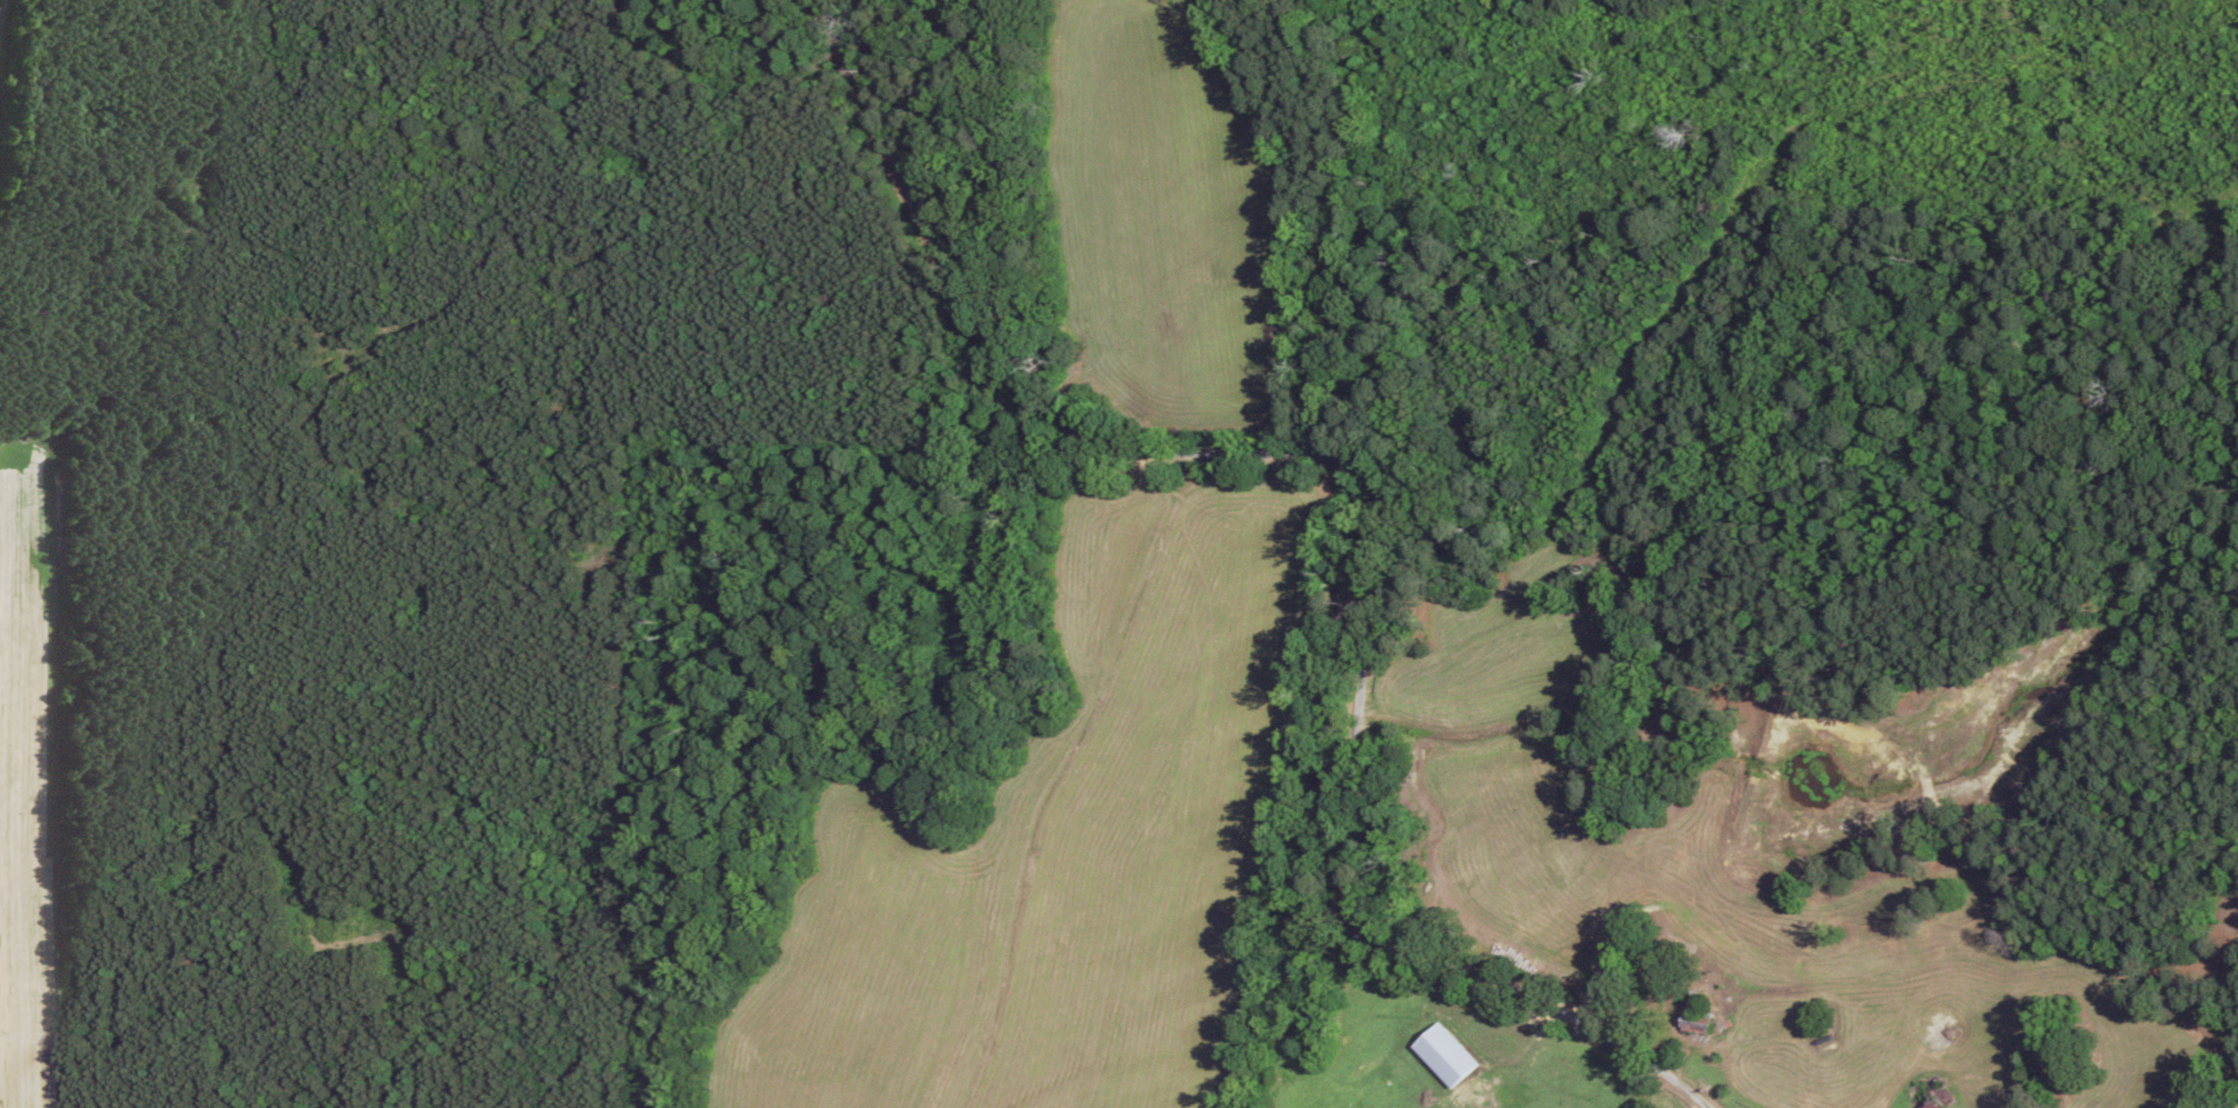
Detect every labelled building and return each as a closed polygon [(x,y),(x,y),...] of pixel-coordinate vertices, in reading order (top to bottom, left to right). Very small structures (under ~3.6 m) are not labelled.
[(1446,1092),(1474,1066),(1433,1023),(1405,1049),(1446,1092)]
